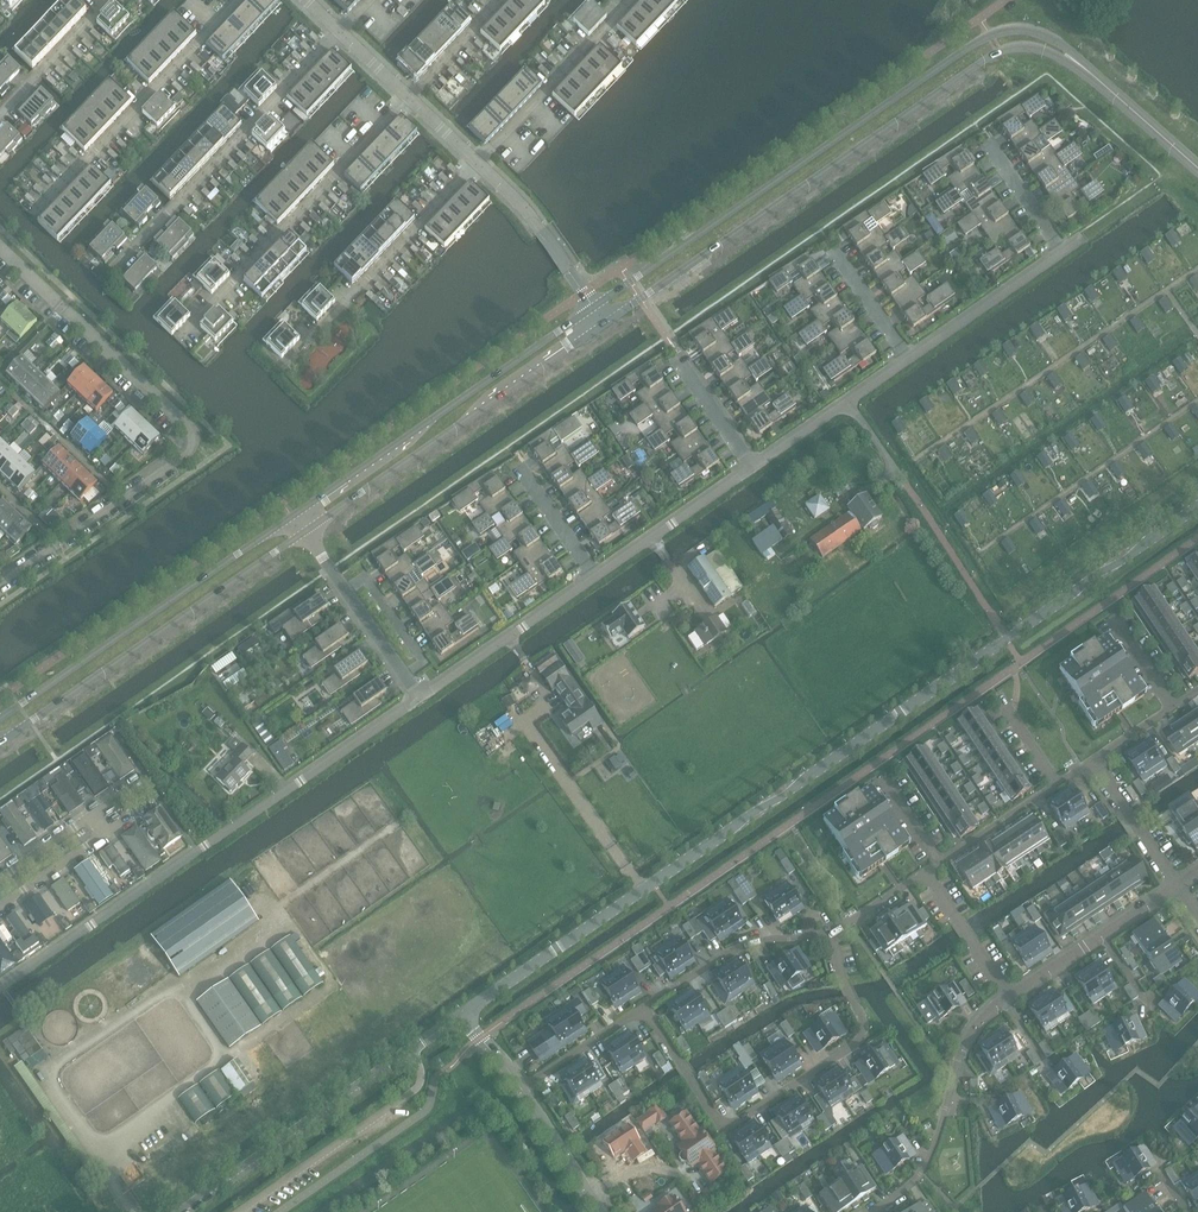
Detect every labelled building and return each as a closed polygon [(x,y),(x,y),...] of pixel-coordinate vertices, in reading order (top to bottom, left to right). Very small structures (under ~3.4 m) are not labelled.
[(78,4),(73,0),(64,0),(59,5),(77,22),(86,12),(78,4)] [(258,0),(250,0),(244,6),(260,21),(270,11),(258,0)] [(278,0),(258,0),(270,11),(279,1),(278,0)] [(354,0),(334,0),(348,13),(357,3),(354,0)] [(521,0),(512,0),(507,5),(527,24),(536,14),(521,0)] [(540,0),(521,0),(536,14),(545,5),(540,0)] [(663,19),(643,0),(634,9),(654,28),(663,19)] [(662,0),(643,0),(663,19),(672,9),(662,0)] [(672,9),(681,0),(662,0),(672,9)] [(589,36),(606,17),(591,3),(573,22),(589,36)] [(112,37),(130,18),(115,4),(97,23),(112,37)] [(77,22),(59,5),(51,14),(68,31),(77,22)] [(527,24),(507,5),(498,14),(518,33),(527,24)] [(260,21),(244,6),(235,16),(251,31),(260,21)] [(470,23),(462,15),(452,6),(443,15),(461,32),(470,23)] [(477,12),(471,6),(467,10),(473,15),(477,12)] [(408,13),(401,7),(397,11),(404,18),(408,13)] [(654,28),(634,9),(625,19),(645,37),(654,28)] [(196,34),(177,16),(174,13),(165,23),(187,44),(196,34)] [(68,31),(51,14),(42,23),(59,40),(68,31)] [(518,33),(498,14),(489,24),(509,42),(518,33)] [(461,32),(443,15),(434,24),(452,41),(461,32)] [(251,31),(235,16),(225,25),(241,41),(251,31)] [(645,37),(625,19),(616,28),(636,47),(645,37)] [(59,40),(42,23),(33,33),(51,50),(59,40)] [(187,44),(165,23),(155,33),(177,54),(187,44)] [(452,41),(434,24),(426,34),(443,51),(452,41)] [(509,42),(489,24),(481,33),(500,52),(509,42)] [(241,41),(225,25),(216,35),(232,51),(241,41)] [(101,37),(93,30),(90,34),(98,41),(101,37)] [(51,50),(33,33),(24,42),(42,59),(51,50)] [(177,54),(155,33),(146,43),(168,64),(177,54)] [(319,40),(316,37),(312,33),(309,37),(315,43),(319,40)] [(443,51),(426,34),(417,43),(435,60),(443,51)] [(232,51),(216,35),(207,45),(223,60),(232,51)] [(618,47),(622,43),(614,35),(610,39),(618,47)] [(577,44),(569,37),(566,40),(574,48),(577,44)] [(93,47),(85,39),(81,43),(89,50),(93,47)] [(618,47),(610,39),(607,43),(615,50),(618,47)] [(484,46),(477,40),(474,44),(480,50),(484,46)] [(42,59),(24,42),(15,52),(33,69),(42,59)] [(168,64),(146,43),(137,53),(159,74),(168,64)] [(310,49),(304,43),(300,46),(306,53),(310,49)] [(435,60),(417,43),(408,52),(426,69),(435,60)] [(568,54),(560,46),(557,50),(564,58),(568,54)] [(622,67),(610,56),(599,46),(590,56),(612,77),(622,67)] [(84,56),(76,49),(72,52),(80,60),(84,56)] [(474,55),(468,50),(465,53),(471,59),(474,55)] [(351,70),(341,60),(332,51),(323,61),(343,79),(351,70)] [(301,58),(295,52),(291,56),(298,62),(301,58)] [(426,69),(408,52),(399,62),(417,79),(426,69)] [(159,74),(137,53),(127,63),(149,84),(159,74)] [(211,60),(203,53),(199,57),(207,64),(211,60)] [(559,64),(551,56),(547,60),(555,67),(559,64)] [(612,77),(590,56),(581,66),(603,87),(612,77)] [(75,65),(67,58),(64,62),(71,69),(75,65)] [(15,77),(19,80),(23,75),(20,72),(21,71),(8,59),(3,65),(0,63),(0,95),(2,97),(10,89),(6,86),(15,77)] [(466,65),(460,59),(456,63),(462,68),(466,65)] [(292,67),(286,61),(282,65),(289,71),(292,67)] [(343,79),(323,61),(314,70),(334,89),(343,79)] [(202,70),(194,63),(190,66),(198,74),(202,70)] [(549,74),(541,66),(538,70),(546,77),(549,74)] [(603,87),(581,66),(571,76),(593,97),(603,87)] [(66,75),(58,67),(55,71),(63,78),(66,75)] [(457,74),(451,68),(447,72),(453,78),(457,74)] [(334,89),(314,70),(305,80),(325,98),(334,89)] [(542,85),(532,76),(526,70),(517,80),(533,95),(542,85)] [(284,77),(277,71),(273,74),(280,80),(284,77)] [(192,80),(184,72),(181,76),(189,84),(192,80)] [(259,107),(277,88),(262,73),(244,92),(259,107)] [(459,75),(455,79),(460,84),(464,80),(459,75)] [(593,97),(571,76),(562,86),(584,107),(593,97)] [(57,84),(49,77),(46,80),(54,88),(57,84)] [(448,83),(442,78),(438,81),(444,87),(448,83)] [(134,80),(131,84),(138,91),(142,87),(134,80)] [(325,98),(305,80),(296,89),(316,108),(325,98)] [(533,95),(517,80),(507,90),(523,105),(533,95)] [(132,102),(122,93),(110,81),(100,91),(123,112),(132,102)] [(183,90),(175,82),(171,86),(179,93),(183,90)] [(135,95),(138,91),(131,84),(127,87),(135,95)] [(584,107),(562,86),(552,96),(575,117),(584,107)] [(439,92),(433,87),(430,91),(436,96),(439,92)] [(48,108),(54,102),(41,90),(40,91),(37,88),(32,93),(36,97),(27,106),(24,103),(16,111),(19,114),(19,115),(31,126),(40,117),(43,120),(51,111),(48,108)] [(316,108),(296,89),(287,98),(297,108),(301,111),(307,117),(316,108)] [(523,105),(507,90),(498,100),(514,115),(523,105)] [(123,112),(100,91),(91,101),(113,122),(123,112)] [(157,127),(175,108),(160,94),(142,113),(157,127)] [(1023,127),(1018,119),(1026,113),(1029,119),(1031,118),(1030,117),(1043,108),(1037,99),(1036,99),(1034,97),(996,122),(997,122),(1015,147),(1038,130),(1032,121),(1023,127)] [(514,115),(498,100),(488,109),(504,125),(514,115)] [(113,122),(91,101),(81,111),(104,132),(113,122)] [(233,105),(228,110),(233,116),(238,110),(233,105)] [(242,125),(233,117),(224,108),(215,117),(233,134),(242,125)] [(504,125),(488,109),(479,119),(495,135),(504,125)] [(1072,119),(1076,114),(1070,109),(1064,113),(1072,119)] [(104,132),(81,111),(72,121),(94,142),(104,132)] [(233,134),(215,117),(206,127),(224,144),(233,134)] [(267,150),(285,131),(270,117),(252,135),(267,150)] [(417,132),(410,125),(401,117),(392,127),(407,142),(417,132)] [(495,135),(479,119),(469,129),(485,144),(495,135)] [(94,142),(72,121),(62,130),(85,152),(94,142)] [(1032,171),(1055,155),(1049,145),(1040,151),(1035,144),(1043,138),(1046,144),(1048,143),(1048,142),(1061,133),(1054,123),(1053,124),(1051,121),(1038,130),(1015,147),(1032,171)] [(20,138),(8,126),(7,127),(4,124),(0,128),(0,130),(3,133),(0,135),(0,160),(6,153),(10,156),(18,147),(15,144),(20,138)] [(25,126),(19,132),(25,138),(31,132),(25,126)] [(224,144),(206,127),(197,136),(215,153),(224,144)] [(407,142),(392,127),(382,137),(398,152),(407,142)] [(137,138),(129,130),(126,134),(134,142),(137,138)] [(215,153),(197,136),(188,145),(206,162),(215,153)] [(398,152),(382,137),(373,147),(389,162),(398,152)] [(128,148),(120,140),(116,144),(124,151),(128,148)] [(255,148),(249,143),(245,147),(251,152),(255,148)] [(334,166),(314,147),(312,144),(302,154),(325,175),(334,166)] [(206,162),(188,145),(179,155),(197,172),(206,162)] [(1049,197),(1073,180),(1064,168),(1065,167),(1080,156),(1074,146),(1070,149),(1068,146),(1055,155),(1032,171),(1049,197)] [(389,162),(373,147),(363,157),(379,172),(389,162)] [(931,186),(944,177),(944,178),(946,177),(942,171),(950,166),(955,173),(947,179),(953,189),(977,172),(961,148),(961,147),(922,172),(922,173),(923,172),(924,174),(925,176),(924,176),(931,186)] [(79,154),(72,148),(69,152),(75,158),(79,154)] [(118,157),(111,150),(107,154),(115,161),(118,157)] [(246,158),(240,152),(236,156),(242,161),(246,158)] [(325,175),(302,154),(293,164),(315,185),(325,175)] [(197,172),(179,155),(170,164),(188,181),(197,172)] [(70,163),(63,157),(60,161),(66,167),(70,163)] [(379,172),(363,157),(354,166),(370,182),(379,172)] [(109,167),(101,160),(98,163),(106,171),(109,167)] [(237,167),(231,161),(228,165),(234,171),(237,167)] [(188,181),(170,164),(161,173),(179,190),(188,181)] [(315,185),(293,164),(284,174),(306,195),(315,185)] [(457,171),(453,167),(450,165),(447,168),(453,174),(457,171)] [(111,185),(101,175),(92,166),(83,175),(102,194),(111,185)] [(370,182),(354,166),(344,176),(360,192),(370,182)] [(61,173),(55,167),(51,170),(57,176),(61,173)] [(228,176),(222,171),(219,174),(225,180),(228,176)] [(944,213),(961,202),(963,201),(959,196),(967,191),(972,198),(964,204),(971,214),(995,197),(977,172),(953,189),(941,198),(936,201),(944,213)] [(179,190),(161,173),(152,183),(170,200),(179,190)] [(306,195),(284,174),(274,184),(296,205),(306,195)] [(448,180),(441,174),(438,178),(444,184),(448,180)] [(102,194),(83,175),(74,185),(93,203),(102,194)] [(52,182),(46,176),(42,180),(49,186),(52,182)] [(219,186),(213,180),(210,184),(216,189),(219,186)] [(1068,221),(1103,196),(1101,193),(1102,192),(1095,183),(1082,192),(1082,191),(1080,192),(1084,198),(1076,203),(1071,195),(1079,189),(1073,180),(1049,197),(1063,217),(1067,221),(1068,221)] [(439,189),(433,183),(429,187),(435,193),(439,189)] [(489,201),(478,191),(470,183),(461,192),(480,211),(489,201)] [(296,205),(274,184),(265,194),(287,215),(296,205)] [(349,191),(341,184),(337,188),(345,195),(349,191)] [(43,191),(37,185),(33,189),(40,195),(43,191)] [(93,203),(74,185),(65,194),(84,213),(93,203)] [(210,195),(204,189),(201,193),(207,199),(210,195)] [(144,217),(153,208),(156,211),(161,206),(158,203),(159,202),(146,190),(140,196),(137,193),(129,202),(132,205),(124,214),(124,213),(123,214),(136,226),(137,225),(140,228),(147,220),(144,217)] [(430,199),(424,192),(420,196),(427,202),(430,199)] [(480,211),(461,192),(452,201),(471,220),(480,211)] [(34,201),(28,194),(24,198),(31,204),(34,201)] [(84,213),(65,194),(56,203),(75,222),(84,213)] [(287,215),(265,194),(255,204),(268,216),(276,223),(277,225),(287,215)] [(339,201),(331,194),(328,198),(336,205),(339,201)] [(965,236),(978,227),(979,227),(980,227),(988,239),(1012,222),(995,197),(971,214),(958,223),(960,225),(959,226),(965,236)] [(202,204),(196,198),(192,202),(198,208),(202,204)] [(471,220),(452,201),(443,211),(462,229),(471,220)] [(415,219),(407,211),(397,202),(388,211),(406,228),(415,219)] [(421,208),(415,202),(412,206),(418,212),(421,208)] [(75,222),(56,203),(47,213),(66,231),(75,222)] [(870,233),(864,225),(872,220),(876,225),(877,224),(877,223),(890,215),(883,205),(882,206),(880,203),(842,228),(842,229),(843,228),(861,254),(885,237),(878,227),(870,233)] [(330,211),(322,204),(319,207),(326,215),(330,211)] [(193,213),(187,208),(183,212),(189,217),(193,213)] [(406,228),(388,211),(379,221),(397,238),(406,228)] [(462,229),(443,211),(434,220),(453,239),(462,229)] [(66,231),(47,213),(38,222),(57,241),(66,231)] [(321,221),(313,213),(309,217),(317,225),(321,221)] [(276,223),(268,216),(264,219),(272,227),(276,223)] [(189,243),(186,240),(192,234),(179,222),(178,223),(175,220),(166,230),(169,233),(165,237),(162,234),(154,242),(157,245),(156,246),(169,258),(170,257),(173,260),(189,243)] [(453,239),(434,220),(425,230),(444,248),(453,239)] [(397,238),(379,221),(370,230),(388,247),(397,238)] [(990,274),(1028,248),(1029,247),(1026,243),(1012,222),(988,239),(994,248),(1003,242),(1008,250),(1001,255),(997,250),(995,251),(996,252),(980,262),(987,272),(989,272),(990,274)] [(311,231),(303,223),(300,227),(308,234),(311,231)] [(117,252),(127,242),(124,239),(125,238),(113,226),(107,232),(103,229),(95,237),(98,240),(89,250),(102,262),(103,261),(105,264),(114,255),(110,252),(114,248),(117,252)] [(267,232),(261,227),(257,230),(263,236),(267,232)] [(878,278),(902,261),(895,252),(887,258),(882,250),(889,245),(893,250),(895,249),(894,248),(907,239),(901,230),(900,230),(898,228),(885,237),(861,254),(878,278)] [(388,247),(370,230),(361,239),(379,256),(388,247)] [(1172,232),(1165,237),(1169,242),(1176,237),(1172,232)] [(300,239),(294,233),(291,237),(297,242),(300,239)] [(934,238),(931,233),(925,237),(929,242),(934,238)] [(297,242),(291,237),(289,235),(280,244),(297,261),(307,252),(299,244),(297,242)] [(258,241),(252,236),(249,239),(255,245),(258,241)] [(428,243),(422,237),(418,240),(425,247),(428,243)] [(379,256),(361,239),(352,248),(370,265),(379,256)] [(297,261),(280,244),(271,254),(289,271),(297,261)] [(249,251),(243,245),(240,249),(246,254),(249,251)] [(419,252),(413,246),(410,250),(415,255),(419,252)] [(370,265),(352,248),(343,258),(361,275),(370,265)] [(1148,249),(1140,254),(1144,259),(1151,254),(1148,249)] [(962,257),(957,250),(949,255),(954,262),(962,257)] [(895,303),(920,286),(913,277),(904,282),(899,275),(907,269),(910,275),(912,274),(911,273),(924,264),(918,255),(917,255),(915,252),(902,261),(878,278),(895,303)] [(240,260),(234,254),(231,258),(237,264),(240,260)] [(289,271),(271,254),(262,263),(280,280),(289,271)] [(777,293),(790,284),(792,283),(788,278),(796,273),(801,280),(793,286),(800,296),(824,279),(807,255),(808,254),(807,254),(768,279),(769,279),(770,281),(771,283),(770,283),(777,293)] [(952,261),(948,254),(943,258),(947,265),(952,261)] [(152,275),(158,269),(145,257),(144,258),(141,255),(137,260),(140,264),(132,273),(128,269),(120,277),(123,280),(123,281),(135,293),(144,284),(147,287),(155,278),(152,275)] [(410,261),(404,255),(401,259),(407,265),(410,261)] [(361,275),(343,258),(335,267),(352,284),(361,275)] [(212,294),(230,275),(215,261),(197,280),(212,294)] [(280,280),(262,263),(253,272),(271,289),(280,280)] [(401,270),(395,265),(392,268),(398,274),(401,270)] [(1120,268),(1112,273),(1116,278),(1124,273),(1120,268)] [(271,289),(253,272),(244,282),(262,299),(271,289)] [(392,279),(387,274),(383,278),(389,283),(392,279)] [(392,279),(389,283),(395,289),(398,285),(392,279)] [(794,318),(807,309),(808,309),(809,308),(805,303),(813,297),(818,305),(810,311),(817,321),(841,304),(824,279),(800,296),(787,305),(789,307),(788,308),(794,318)] [(119,289),(114,283),(110,287),(115,293),(119,289)] [(198,292),(202,287),(198,283),(194,288),(198,292)] [(391,295),(384,288),(384,289),(378,283),(374,287),(387,299),(391,295)] [(914,327),(955,299),(946,286),(929,298),(928,297),(927,299),(931,304),(923,309),(918,302),(926,296),(920,286),(895,303),(910,324),(913,328),(914,327)] [(1092,287),(1085,292),(1089,298),(1096,293),(1092,287)] [(317,321),(335,302),(320,288),(302,307),(317,321)] [(4,292),(0,296),(0,300),(2,302),(8,296),(4,292)] [(375,298),(369,292),(365,296),(371,302),(375,298)] [(6,307),(12,300),(8,296),(2,302),(6,307)] [(1166,298),(1159,303),(1162,309),(1170,304),(1166,298)] [(172,335),(190,316),(175,302),(157,321),(172,335)] [(10,331),(27,313),(18,304),(1,321),(10,331)] [(807,346),(824,333),(825,334),(826,333),(823,328),(830,322),(836,330),(827,336),(834,345),(858,329),(841,304),(817,321),(799,333),(801,335),(800,336),(807,346)] [(1065,305),(1057,311),(1061,316),(1069,311),(1065,305)] [(773,313),(769,307),(764,310),(768,316),(773,313)] [(215,342),(234,323),(219,308),(200,327),(215,342)] [(731,344),(723,332),(724,331),(723,330),(736,321),(729,312),(728,313),(727,309),(688,335),(689,335),(707,360),(731,344)] [(20,340),(37,322),(27,313),(10,331),(6,335),(16,344),(20,340)] [(779,321),(774,314),(768,319),(772,326),(779,321)] [(1138,317),(1130,323),(1134,328),(1141,323),(1138,317)] [(1037,324),(1030,329),(1034,335),(1041,329),(1037,324)] [(282,358),(300,340),(285,325),(267,344),(282,358)] [(835,382),(859,365),(874,355),(875,354),(872,350),(858,329),(834,345),(841,355),(849,349),(854,357),(847,362),(843,357),(841,358),(842,358),(825,370),(832,380),(833,379),(835,382)] [(724,385),(748,368),(742,359),(733,365),(728,357),(736,352),(739,357),(741,356),(740,355),(753,346),(747,337),(746,337),(744,335),(731,344),(707,360),(724,385)] [(1110,336),(1103,341),(1107,347),(1114,342),(1110,336)] [(50,348),(56,342),(52,338),(46,344),(50,348)] [(55,352),(60,346),(56,342),(50,348),(55,352)] [(1010,342),(1002,347),(1006,353),(1014,348),(1010,342)] [(1083,354),(1075,359),(1079,365),(1086,360),(1083,354)] [(69,366),(75,360),(70,356),(64,362),(69,366)] [(802,362),(798,356),(794,359),(798,365),(802,362)] [(15,385),(32,367),(22,358),(6,375),(15,385)] [(1181,358),(1174,364),(1178,369),(1185,364),(1181,358)] [(741,410),(765,393),(759,384),(750,389),(745,382),(753,376),(756,382),(758,381),(758,380),(770,371),(764,362),(763,362),(761,359),(748,368),(724,385),(741,410)] [(79,364),(75,360),(69,366),(73,370),(79,364)] [(620,402),(633,393),(634,393),(635,392),(631,387),(639,382),(644,389),(636,395),(643,405),(667,388),(650,363),(650,362),(611,388),(612,388),(613,389),(613,390),(615,392),(614,392),(620,402)] [(981,362),(974,367),(978,373),(985,368),(981,362)] [(25,394),(41,376),(32,367),(15,385),(25,394)] [(77,394),(94,376),(84,367),(67,385),(77,394)] [(1055,373),(1047,378),(1051,384),(1059,379),(1055,373)] [(34,402),(51,385),(41,376),(25,394),(34,402)] [(86,403),(103,385),(94,376),(77,394),(86,403)] [(1153,378),(1146,383),(1150,389),(1157,384),(1153,378)] [(954,380),(947,385),(950,391),(958,386),(954,380)] [(44,412),(61,394),(51,385),(34,402),(44,412)] [(96,412),(113,395),(103,385),(86,403),(96,412)] [(637,427),(650,418),(651,418),(652,418),(660,430),(684,413),(667,388),(643,405),(630,414),(632,416),(631,417),(637,427)] [(831,396),(826,390),(820,394),(824,401),(831,396)] [(1027,392),(1020,397),(1024,403),(1031,398),(1027,392)] [(760,434),(795,409),(796,409),(793,406),(794,406),(788,396),(775,405),(775,404),(773,406),(777,411),(769,416),(764,409),(772,403),(765,393),(741,410),(755,430),(756,430),(759,435),(760,434)] [(1126,397),(1118,402),(1122,408),(1130,403),(1126,397)] [(927,398),(920,403),(924,409),(931,404),(927,398)] [(115,410),(121,404),(117,400),(111,406),(115,410)] [(14,408),(10,404),(4,410),(8,414),(14,408)] [(121,404),(115,410),(120,414),(126,408),(121,404)] [(19,412),(14,408),(8,414),(13,418),(19,412)] [(54,419),(60,412),(55,408),(50,414),(54,419)] [(124,437),(141,420),(132,410),(115,428),(124,437)] [(1000,411),(992,416),(996,421),(1003,416),(1000,411)] [(58,423),(64,417),(60,412),(54,419),(58,423)] [(655,451),(668,442),(668,443),(670,442),(666,437),(674,431),(679,439),(670,445),(677,454),(701,438),(684,413),(660,430),(647,438),(649,441),(648,442),(655,451)] [(1099,416),(1091,421),(1095,427),(1102,422),(1099,416)] [(26,431),(32,425),(27,420),(21,427),(26,431)] [(80,447),(97,429),(88,420),(71,437),(80,447)] [(134,446),(151,429),(141,420),(124,437),(134,446)] [(900,420),(892,425),(896,430),(904,425),(900,420)] [(68,432),(74,425),(69,421),(63,427),(68,432)] [(555,451),(550,443),(558,438),(561,443),(563,442),(563,441),(575,432),(569,423),(568,424),(566,421),(528,446),(529,446),(546,471),(570,454),(564,445),(555,451)] [(621,433),(616,424),(609,429),(615,437),(621,433)] [(30,435),(36,429),(32,425),(26,431),(30,435)] [(1172,425),(1165,430),(1169,436),(1176,431),(1172,425)] [(90,456),(107,438),(97,429),(80,447),(90,456)] [(143,456),(160,438),(151,429),(134,446),(143,456)] [(971,429),(964,434),(968,440),(975,435),(971,429)] [(1072,435),(1064,440),(1068,446),(1076,441),(1072,435)] [(49,441),(45,437),(39,443),(43,448),(49,441)] [(682,488),(717,464),(717,463),(718,463),(715,458),(701,438),(677,454),(684,464),(692,458),(698,466),(690,471),(686,466),(685,467),(672,476),(679,486),(680,485),(682,488)] [(9,449),(0,441),(0,458),(9,449)] [(54,446),(49,441),(43,448),(48,452),(54,446)] [(564,496),(588,479),(581,470),(573,476),(567,468),(575,462),(579,468),(580,467),(580,466),(599,453),(592,443),(585,448),(583,446),(570,454),(546,471),(564,496)] [(1145,444),(1138,449),(1142,455),(1149,450),(1145,444)] [(945,447),(937,452),(941,458),(949,453),(945,447)] [(52,475),(69,457),(59,448),(42,465),(52,475)] [(17,457),(9,449),(0,458),(0,475),(1,475),(17,457)] [(9,483),(26,466),(21,461),(26,456),(23,452),(17,457),(1,475),(9,483)] [(106,456),(102,452),(96,459),(100,463),(106,456)] [(1045,453),(1038,459),(1042,464),(1049,459),(1045,453)] [(111,461),(106,456),(100,463),(105,467),(111,461)] [(61,484),(78,466),(69,457),(52,475),(61,484)] [(632,467),(626,457),(622,460),(629,470),(632,467)] [(1118,463),(1110,468),(1114,474),(1122,469),(1118,463)] [(114,476),(120,470),(116,465),(110,471),(114,476)] [(19,492),(36,474),(26,466),(9,483),(19,492)] [(71,492),(88,475),(78,466),(61,484),(71,492)] [(581,521),(605,504),(597,492),(597,491),(610,482),(603,472),(602,473),(600,470),(588,479),(564,496),(581,521)] [(463,511),(475,502),(476,502),(477,501),(474,496),(481,491),(487,498),(478,504),(485,514),(509,497),(493,473),(493,472),(493,471),(454,496),(457,500),(456,501),(463,511)] [(1018,473),(1011,478),(1015,484),(1022,479),(1018,473)] [(81,502),(98,484),(88,475),(71,492),(81,502)] [(651,484),(645,476),(641,479),(647,488),(651,484)] [(1090,482),(1083,487),(1087,493),(1094,488),(1090,482)] [(28,500),(34,494),(30,490),(24,496),(28,500)] [(991,492),(983,497),(987,503),(995,498),(991,492)] [(39,498),(34,494),(28,500),(33,504),(39,498)] [(881,518),(866,495),(848,508),(864,530),(868,527),(870,529),(873,530),(878,526),(878,523),(877,521),(881,518)] [(480,536),(493,527),(495,526),(491,521),(499,515),(504,523),(496,529),(502,538),(526,522),(509,497),(485,514),(472,523),(474,525),(473,526),(480,536)] [(829,509),(820,497),(806,507),(814,519),(829,509)] [(13,511),(4,501),(0,505),(0,525),(13,511)] [(1063,501),(1056,506),(1060,512),(1067,506),(1063,501)] [(792,534),(771,502),(746,519),(750,526),(766,515),(782,541),(792,534)] [(600,545),(640,517),(631,504),(614,516),(614,515),(612,516),(616,522),(608,527),(603,519),(611,514),(605,504),(581,521),(595,541),(598,546),(600,545)] [(47,518),(53,511),(48,507),(42,513),(47,518)] [(661,515),(656,509),(649,515),(653,521),(661,515)] [(23,520),(13,511),(0,525),(0,532),(6,537),(23,520)] [(57,516),(53,511),(47,518),(51,522),(57,516)] [(440,517),(436,512),(437,512),(429,517),(432,523),(440,517)] [(822,558),(861,531),(849,513),(810,540),(822,558)] [(964,513),(956,518),(960,524),(967,519),(964,513)] [(51,522),(55,526),(61,519),(57,516),(51,522)] [(1037,519),(1029,524),(1033,530),(1040,525),(1037,519)] [(16,547),(33,529),(23,520),(6,537),(16,547)] [(430,526),(427,520),(421,524),(425,529),(430,526)] [(497,560),(510,551),(510,552),(512,551),(508,546),(516,540),(521,548),(513,554),(520,564),(544,547),(526,522),(502,538),(489,547),(491,550),(490,551),(497,560)] [(398,560),(393,552),(400,547),(404,552),(406,551),(405,550),(418,541),(412,532),(411,532),(408,529),(370,555),(371,555),(389,580),(413,563),(406,554),(398,560)] [(762,555),(782,542),(774,529),(754,543),(762,555)] [(1009,539),(1001,544),(1005,550),(1013,545),(1009,539)] [(475,544),(462,553),(468,562),(482,553),(475,544)] [(16,547),(6,553),(10,559),(20,553),(16,547)] [(520,600),(560,573),(561,572),(558,567),(544,547),(520,564),(528,575),(527,576),(511,588),(520,600)] [(743,588),(717,551),(705,559),(704,557),(688,568),(715,608),(731,597),(731,596),(743,588)] [(406,605),(430,588),(424,579),(423,579),(421,577),(423,576),(423,575),(435,566),(429,557),(428,557),(426,554),(413,563),(389,580),(406,605)] [(1197,574),(1197,559),(1188,565),(1195,576),(1197,574)] [(477,580),(473,574),(468,577),(472,584),(477,580)] [(1180,586),(1187,582),(1184,578),(1177,582),(1180,586)] [(424,630),(448,613),(441,603),(432,609),(427,601),(435,596),(439,602),(440,600),(453,591),(446,581),(445,582),(443,579),(430,588),(406,605),(424,630)] [(1189,586),(1187,582),(1180,586),(1182,590),(1189,586)] [(1169,591),(1176,587),(1174,583),(1167,587),(1169,591)] [(1143,608),(1160,597),(1154,587),(1136,598),(1143,608)] [(1179,591),(1176,587),(1169,591),(1172,595),(1179,591)] [(311,619),(326,609),(328,607),(326,604),(320,595),(317,597),(314,593),(268,624),(275,634),(283,628),(284,629),(284,628),(293,641),(316,625),(311,619)] [(1150,619),(1167,607),(1160,597),(1143,608),(1150,619)] [(1183,612),(1190,607),(1187,603),(1180,608),(1183,612)] [(615,619),(601,627),(610,640),(623,632),(629,639),(644,629),(628,605),(612,616),(615,619)] [(1157,629),(1174,617),(1167,607),(1150,619),(1157,629)] [(1192,611),(1190,607),(1183,612),(1185,616),(1192,611)] [(442,654),(478,630),(476,626),(477,625),(470,616),(457,625),(457,624),(455,625),(459,631),(451,636),(446,628),(454,623),(448,613),(424,630),(438,651),(441,655),(442,654)] [(705,647),(726,632),(716,617),(695,632),(695,633),(688,638),(697,651),(704,646),(705,647)] [(1174,617),(1157,629),(1163,639),(1181,627),(1174,617)] [(332,648),(346,638),(348,637),(347,634),(340,625),(315,643),(318,647),(303,657),(304,659),(305,658),(312,668),(335,652),(332,648)] [(1181,627),(1163,639),(1170,649),(1187,638),(1181,627)] [(254,638),(238,649),(242,656),(259,645),(254,638)] [(1187,638),(1170,649),(1177,659),(1194,648),(1187,638)] [(1144,697),(1135,684),(1130,676),(1125,669),(1116,655),(1105,639),(1093,648),(1074,660),(1059,670),(1070,686),(1084,707),(1097,728),(1119,713),(1131,705),(1144,697)] [(571,641),(564,647),(571,658),(575,655),(577,649),(571,641)] [(1177,659),(1184,670),(1197,660),(1197,653),(1194,648),(1177,659)] [(351,676),(365,666),(367,664),(366,661),(360,652),(334,670),(337,674),(322,685),(323,686),(324,685),(331,696),(354,680),(351,676)] [(602,724),(549,652),(545,655),(544,655),(532,663),(535,668),(552,693),(556,690),(565,703),(568,700),(574,708),(560,718),(572,736),(589,724),(593,730),(602,724)] [(224,659),(212,668),(216,674),(229,666),(237,660),(232,654),(224,659)] [(1184,670),(1190,680),(1197,675),(1197,660),(1184,670)] [(244,670),(223,684),(228,691),(249,677),(244,670)] [(537,688),(531,679),(522,686),(528,694),(537,688)] [(370,703),(384,693),(386,691),(385,689),(378,680),(353,698),(356,702),(341,712),(342,714),(343,713),(351,725),(374,710),(370,703)] [(519,704),(513,694),(510,696),(502,700),(509,711),(519,704)] [(253,708),(247,700),(241,704),(246,713),(253,708)] [(1191,703),(1189,705),(1195,713),(1186,719),(1197,737),(1197,714),(1191,703)] [(210,706),(202,714),(210,722),(218,714),(210,706)] [(965,731),(982,719),(975,709),(958,720),(965,731)] [(1186,719),(1178,724),(1174,718),(1171,720),(1193,753),(1196,751),(1191,745),(1197,741),(1197,737),(1186,719)] [(971,741),(989,729),(982,719),(965,731),(971,741)] [(274,740),(261,720),(252,726),(266,746),(274,740)] [(1193,753),(1171,720),(1169,721),(1173,727),(1164,733),(1178,754),(1187,748),(1191,754),(1193,753)] [(978,751),(995,739),(989,729),(971,741),(978,751)] [(947,742),(954,738),(952,734),(945,738),(947,742)] [(110,737),(94,748),(118,782),(134,771),(110,737)] [(250,773),(242,766),(253,755),(242,745),(235,738),(229,745),(236,752),(231,756),(236,760),(216,779),(231,793),(250,773)] [(957,742),(954,738),(947,742),(950,746),(957,742)] [(985,761),(1002,750),(995,739),(978,751),(985,761)] [(294,765),(284,751),(287,749),(288,749),(282,741),(270,749),(285,771),(286,771),(294,765)] [(1168,767),(1151,742),(1140,750),(1156,775),(1168,767)] [(946,747),(944,743),(937,747),(939,751),(946,747)] [(913,768),(931,757),(924,746),(906,758),(913,768)] [(98,756),(92,747),(85,751),(91,760),(98,756)] [(949,751),(946,747),(939,751),(942,755),(949,751)] [(992,771),(1009,760),(1002,750),(985,761),(992,771)] [(1156,775),(1140,750),(1128,758),(1144,782),(1156,775)] [(961,762),(968,758),(965,754),(958,759),(961,762)] [(622,756),(617,759),(620,764),(626,760),(622,756)] [(920,778),(937,767),(931,757),(913,768),(920,778)] [(1182,771),(1173,757),(1167,762),(1176,775),(1182,771)] [(970,762),(968,758),(961,762),(963,766),(970,762)] [(998,781),(1016,770),(1009,760),(992,771),(998,781)] [(953,771),(960,767),(957,763),(950,767),(953,771)] [(73,772),(67,764),(61,768),(64,773),(67,777),(73,772)] [(90,764),(75,774),(92,799),(107,789),(90,764)] [(927,789),(944,777),(937,767),(920,778),(927,789)] [(962,771),(960,767),(953,771),(955,775),(962,771)] [(61,768),(43,780),(46,785),(64,773),(61,768)] [(1005,792),(1023,780),(1016,770),(998,781),(1005,792)] [(981,778),(979,774),(972,779),(974,783),(981,778)] [(62,775),(49,784),(70,815),(83,807),(62,775)] [(933,799),(951,787),(944,777),(927,789),(933,799)] [(984,782),(981,778),(974,783),(977,787),(984,782)] [(46,785),(43,780),(37,785),(40,790),(43,794),(49,789),(46,785)] [(1012,802),(1029,790),(1027,786),(1025,784),(1023,780),(1005,792),(1012,802)] [(1148,793),(1139,780),(1133,784),(1142,797),(1148,793)] [(966,792),(973,787),(971,783),(963,788),(966,792)] [(36,785),(18,797),(19,797),(22,802),(40,790),(37,785),(36,785)] [(940,809),(958,797),(951,787),(933,799),(940,809)] [(976,791),(973,787),(966,792),(969,796),(976,791)] [(1131,787),(1126,790),(1134,802),(1139,799),(1131,787)] [(908,848),(899,834),(894,827),(889,819),(880,806),(870,790),(857,798),(838,811),(823,821),(834,837),(842,850),(847,858),(861,878),(883,864),(896,856),(908,848)] [(1090,814),(1077,794),(1074,790),(1068,794),(1065,790),(1059,794),(1061,798),(1078,822),(1090,814)] [(995,798),(992,794),(985,799),(987,803),(995,798)] [(1172,821),(1197,805),(1191,794),(1169,809),(1175,817),(1171,819),(1172,821)] [(22,802),(19,797),(12,802),(18,811),(25,806),(22,802)] [(39,797),(31,803),(40,816),(48,811),(39,797)] [(947,819),(964,808),(958,797),(940,809),(947,819)] [(997,802),(995,798),(987,803),(990,807),(997,802)] [(1078,822),(1061,798),(1050,805),(1066,830),(1078,822)] [(987,807),(984,803),(977,808),(980,812),(987,807)] [(1109,816),(1100,803),(1094,807),(1103,820),(1109,816)] [(0,812),(0,817),(23,850),(36,841),(11,805),(0,812)] [(1197,819),(1197,806),(1197,805),(1172,821),(1174,824),(1177,821),(1181,827),(1178,829),(1179,832),(1193,822),(1197,819)] [(989,811),(987,807),(980,812),(982,816),(989,811)] [(954,829),(971,818),(964,808),(947,819),(954,829)] [(158,812),(141,824),(160,851),(178,839),(158,812)] [(1048,840),(1032,816),(1028,819),(1026,816),(1022,818),(1024,822),(1021,824),(1042,854),(1044,853),(1039,846),(1048,840)] [(954,829),(960,839),(978,828),(971,818),(954,829)] [(1193,822),(1179,832),(1181,834),(1184,831),(1186,834),(1182,836),(1189,846),(1192,843),(1197,850),(1197,829),(1193,822)] [(1042,854),(1021,824),(1017,826),(1015,823),(1011,826),(1014,829),(1011,831),(1026,854),(1035,849),(1039,855),(1042,854)] [(1026,854),(1011,831),(1007,833),(1005,830),(1001,833),(1003,836),(1000,838),(1020,868),(1022,867),(1018,860),(1026,854)] [(1067,844),(1058,831),(1052,835),(1061,848),(1067,844)] [(126,834),(115,842),(134,869),(146,862),(126,834)] [(1020,868),(1000,838),(996,840),(994,837),(990,840),(992,843),(990,845),(1005,869),(1014,863),(1018,869),(1020,868)] [(12,857),(0,839),(0,865),(12,857)] [(1005,869),(990,845),(985,847),(983,844),(979,847),(982,850),(979,852),(999,882),(1001,881),(997,875),(1005,869)] [(111,846),(102,853),(121,878),(130,872),(111,846)] [(170,859),(163,850),(157,855),(163,864),(170,859)] [(999,882),(979,852),(975,855),(973,851),(969,854),(971,857),(968,859),(984,883),(992,877),(997,884),(999,882)] [(804,863),(797,852),(791,856),(798,867),(804,863)] [(795,871),(786,858),(780,862),(789,875),(795,871)] [(1146,880),(1133,859),(1124,865),(1120,858),(1118,860),(1139,893),(1142,892),(1138,885),(1146,880)] [(984,883),(968,859),(957,866),(961,872),(957,874),(960,878),(963,876),(973,890),(984,883)] [(1139,893),(1118,860),(1115,862),(1119,868),(1111,873),(1125,894),(1133,889),(1137,895),(1139,893)] [(87,864),(78,871),(95,894),(104,888),(87,864)] [(145,876),(139,867),(133,872),(139,880),(145,876)] [(1125,894),(1111,873),(1103,879),(1099,873),(1096,874),(1120,910),(1122,908),(1116,900),(1125,894)] [(1120,910),(1096,874),(1094,876),(1098,882),(1090,887),(1103,908),(1112,903),(1117,911),(1120,910)] [(64,880),(50,889),(67,913),(80,904),(64,880)] [(231,880),(151,936),(180,977),(260,921),(231,880)] [(747,882),(739,887),(740,889),(749,902),(755,898),(757,896),(747,882)] [(121,893),(115,884),(108,889),(114,897),(121,893)] [(802,907),(792,892),(788,886),(776,893),(790,914),(795,910),(798,914),(804,910),(802,907)] [(1103,908),(1090,887),(1081,893),(1077,887),(1075,888),(1098,924),(1101,922),(1095,914),(1103,908)] [(1098,924),(1075,888),(1072,890),(1077,896),(1068,902),(1082,923),(1090,917),(1096,925),(1098,924)] [(740,889),(734,893),(743,906),(749,902),(740,889)] [(790,914),(776,893),(765,901),(767,904),(778,922),(790,914)] [(38,897),(28,903),(52,936),(61,930),(38,897)] [(96,910),(90,901),(84,906),(90,914),(96,910)] [(1082,923),(1068,902),(1060,907),(1056,901),(1053,903),(1075,936),(1078,934),(1074,928),(1082,923)] [(729,902),(717,909),(731,930),(736,927),(738,930),(745,926),(743,923),(733,908),(729,902)] [(1075,936),(1053,903),(1051,904),(1055,910),(1046,916),(1051,923),(1049,925),(1054,932),(1056,931),(1061,939),(1068,934),(1066,933),(1069,931),(1073,937),(1075,936)] [(927,926),(912,904),(901,911),(916,934),(920,940),(924,937),(920,931),(927,926)] [(705,917),(697,923),(703,932),(709,940),(717,935),(719,938),(731,930),(717,909),(715,906),(707,911),(710,914),(705,917)] [(1041,919),(1033,906),(1027,910),(1035,923),(1041,919)] [(916,934),(901,911),(893,917),(891,913),(889,915),(906,940),(910,946),(914,944),(910,938),(916,934)] [(14,915),(5,921),(23,947),(33,940),(14,915)] [(906,940),(889,915),(887,916),(889,919),(883,923),(881,920),(879,921),(896,947),(900,953),(904,950),(900,944),(906,940)] [(72,927),(66,918),(59,922),(65,931),(72,927)] [(695,919),(689,923),(697,936),(703,932),(697,923),(695,919)] [(896,947),(879,921),(877,923),(879,926),(871,932),(875,938),(869,942),(876,952),(881,948),(889,960),(893,957),(890,951),(896,947)] [(1139,946),(1164,929),(1162,927),(1159,929),(1153,921),(1132,935),(1139,946)] [(689,923),(683,927),(691,940),(697,936),(689,923)] [(1053,954),(1034,926),(1022,934),(1024,937),(1038,958),(1044,954),(1046,958),(1053,954)] [(1008,941),(999,928),(993,932),(1002,945),(1008,941)] [(1145,956),(1156,949),(1170,939),(1169,937),(1165,939),(1161,933),(1165,931),(1164,929),(1139,946),(1145,956)] [(48,944),(42,935),(35,939),(41,948),(48,944)] [(291,936),(271,950),(304,997),(324,984),(291,936)] [(1191,940),(1188,936),(1183,940),(1186,944),(1191,940)] [(677,937),(666,944),(682,968),(694,961),(684,946),(677,937)] [(1038,958),(1024,937),(1013,945),(1027,966),(1038,958)] [(1181,963),(1168,944),(1172,941),(1170,939),(1156,949),(1170,970),(1181,963)] [(0,944),(0,976),(15,965),(0,944)] [(656,956),(651,959),(655,966),(653,967),(660,977),(667,972),(670,976),(676,972),(678,976),(684,972),(682,968),(666,944),(665,944),(668,948),(656,956)] [(1128,953),(1125,948),(1120,951),(1123,956),(1128,953)] [(776,967),(770,971),(781,987),(787,983),(792,991),(804,983),(797,973),(808,966),(807,964),(797,949),(785,957),(774,964),(776,967)] [(1170,970),(1156,949),(1145,956),(1159,977),(1170,970)] [(303,998),(270,951),(250,964),(283,1012),(303,998)] [(23,960),(17,952),(11,956),(17,965),(23,960)] [(651,966),(643,953),(637,957),(645,970),(651,966)] [(1131,958),(1128,953),(1123,956),(1126,961),(1131,958)] [(645,970),(637,957),(631,961),(639,973),(645,970)] [(752,982),(748,976),(738,960),(736,958),(730,962),(732,965),(727,969),(741,989),(752,982)] [(1138,968),(1135,963),(1130,966),(1133,971),(1138,968)] [(282,1013),(249,965),(230,979),(262,1026),(282,1013)] [(743,993),(741,989),(727,969),(725,965),(719,969),(721,973),(715,977),(718,982),(713,985),(721,997),(726,993),(731,1001),(743,993)] [(1114,986),(1103,968),(1100,965),(1089,973),(1105,997),(1112,992),(1109,989),(1114,986)] [(639,990),(629,975),(623,966),(611,973),(627,998),(639,990)] [(627,998),(611,973),(604,978),(606,982),(602,985),(604,988),(615,1005),(627,998)] [(1105,997),(1089,973),(1083,977),(1081,973),(1075,977),(1093,1005),(1105,997)] [(261,1027),(228,980),(197,1002),(230,1049),(261,1027)] [(1189,1004),(1197,995),(1184,981),(1174,991),(1176,993),(1162,1008),(1176,1022),(1191,1006),(1189,1004)] [(777,996),(769,983),(763,987),(771,1000),(777,996)] [(923,1003),(916,1007),(928,1025),(935,1020),(937,1022),(949,1014),(959,1007),(958,1005),(964,1001),(953,984),(935,996),(937,998),(926,1006),(923,1003)] [(1138,998),(1129,985),(1124,989),(1132,1002),(1138,998)] [(968,986),(963,989),(968,998),(974,994),(968,986)] [(580,993),(577,987),(569,992),(573,998),(580,993)] [(598,1002),(590,989),(584,993),(592,1006),(598,1002)] [(710,1017),(694,992),(682,1000),(680,997),(698,1024),(710,1017)] [(1054,993),(1042,1001),(1058,1025),(1070,1018),(1067,1013),(1073,1010),(1064,996),(1058,1000),(1056,997),(1054,993)] [(698,1024),(680,997),(674,1001),(676,1004),(670,1008),(684,1029),(695,1021),(698,1025),(698,1024)] [(578,1018),(586,1013),(581,1006),(577,1000),(557,1013),(573,1037),(579,1033),(579,1034),(585,1030),(585,1029),(578,1018)] [(1034,1001),(1028,1005),(1044,1030),(1048,1027),(1051,1030),(1058,1025),(1042,1001),(1036,1005),(1034,1001)] [(729,1008),(723,1012),(731,1025),(737,1021),(729,1008)] [(1101,1023),(1097,1016),(1094,1018),(1090,1011),(1084,1015),(1093,1028),(1101,1023)] [(725,1029),(731,1025),(723,1012),(717,1016),(725,1029)] [(574,1038),(573,1037),(557,1013),(545,1021),(550,1027),(550,1028),(528,1043),(539,1060),(567,1041),(568,1042),(574,1038)] [(1093,1028),(1084,1015),(1078,1019),(1087,1032),(1093,1028)] [(846,1034),(836,1019),(835,1017),(824,1025),(822,1022),(805,1034),(815,1051),(832,1039),(834,1042),(846,1034)] [(1145,1038),(1137,1020),(1119,1028),(1117,1026),(1104,1032),(1113,1050),(1125,1044),(1126,1047),(1145,1038)] [(795,1035),(786,1022),(780,1026),(789,1039),(795,1035)] [(26,1026),(8,1039),(25,1063),(43,1050),(26,1026)] [(1018,1053),(1006,1036),(1004,1032),(998,1036),(996,1033),(990,1037),(992,1040),(1008,1065),(1008,1064),(1006,1061),(1018,1053)] [(646,1059),(630,1034),(618,1042),(634,1066),(646,1059)] [(690,1050),(682,1037),(676,1041),(684,1054),(690,1050)] [(800,1064),(790,1049),(784,1039),(772,1047),(788,1071),(794,1068),(796,1071),(802,1067),(800,1064)] [(1008,1065),(992,1040),(987,1044),(984,1040),(978,1045),(984,1053),(978,1057),(985,1069),(991,1064),(996,1072),(1008,1065)] [(1053,1054),(1044,1041),(1038,1045),(1047,1059),(1053,1054)] [(634,1066),(618,1042),(606,1050),(620,1071),(625,1068),(627,1071),(634,1066)] [(757,1058),(748,1045),(742,1049),(751,1062),(757,1058)] [(862,1074),(857,1077),(864,1087),(869,1084),(875,1079),(887,1072),(885,1070),(896,1062),(895,1061),(895,1060),(885,1046),(873,1054),(862,1061),(864,1063),(858,1067),(862,1074)] [(788,1071),(772,1047),(774,1051),(763,1058),(765,1061),(765,1062),(776,1079),(788,1071)] [(751,1062),(742,1049),(736,1053),(745,1066),(751,1062)] [(1040,1063),(1031,1050),(1026,1054),(1034,1067),(1040,1063)] [(667,1065),(659,1052),(653,1056),(661,1069),(667,1065)] [(1077,1080),(1087,1072),(1075,1056),(1064,1064),(1066,1067),(1050,1079),(1061,1095),(1078,1082),(1077,1080)] [(573,1066),(572,1066),(591,1094),(603,1086),(599,1081),(605,1078),(600,1071),(602,1070),(596,1062),(589,1066),(586,1062),(575,1069),(573,1066)] [(566,1082),(561,1085),(569,1097),(574,1094),(579,1102),(591,1094),(572,1066),(566,1070),(569,1074),(563,1077),(566,1082)] [(849,1084),(839,1069),(827,1077),(841,1097),(852,1090),(848,1084),(849,1084)] [(197,1123),(237,1094),(220,1070),(179,1099),(197,1123)] [(758,1094),(742,1070),(731,1078),(745,1098),(750,1095),(752,1098),(758,1094)] [(712,1085),(704,1072),(698,1076),(706,1089),(712,1085)] [(841,1097),(827,1077),(825,1073),(819,1077),(821,1081),(815,1085),(827,1102),(829,1105),(841,1097)] [(745,1098),(731,1078),(719,1086),(732,1106),(738,1103),(741,1106),(747,1102),(745,1098)] [(629,1092),(620,1079),(614,1083),(623,1096),(629,1092)] [(623,1096),(614,1083),(608,1087),(617,1100),(623,1096)] [(873,1101),(864,1088),(858,1092),(867,1105),(873,1101)] [(1018,1117),(1029,1111),(1020,1093),(1007,1100),(1009,1102),(991,1112),(1000,1129),(1019,1119),(1018,1117)] [(815,1123),(808,1114),(808,1113),(799,1099),(787,1107),(803,1131),(815,1123)] [(803,1131),(787,1107),(775,1115),(785,1129),(787,1132),(798,1125),(803,1131)] [(1184,1120),(1186,1122),(1176,1131),(1189,1145),(1197,1138),(1197,1107),(1184,1120)] [(670,1121),(661,1108),(652,1115),(652,1116),(641,1124),(648,1135),(660,1127),(660,1128),(670,1121)] [(687,1111),(668,1124),(682,1144),(676,1147),(681,1154),(680,1156),(679,1159),(681,1162),(685,1163),(687,1163),(692,1170),(697,1166),(711,1186),(729,1173),(716,1153),(717,1152),(702,1130),(700,1131),(687,1111)] [(837,1124),(828,1111),(822,1115),(831,1128),(837,1124)] [(597,1112),(590,1117),(593,1122),(600,1118),(597,1112)] [(579,1126),(571,1114),(565,1117),(573,1130),(579,1126)] [(831,1128),(822,1115),(816,1119),(825,1132),(831,1128)] [(628,1124),(602,1143),(614,1159),(625,1151),(627,1154),(640,1145),(638,1142),(640,1141),(628,1124)] [(772,1148),(765,1139),(756,1124),(744,1132),(760,1156),(772,1148)] [(760,1156),(744,1132),(732,1140),(744,1157),(748,1164),(760,1156)] [(897,1164),(913,1153),(903,1137),(885,1148),(887,1151),(875,1158),(886,1175),(898,1167),(897,1164)] [(787,1138),(781,1142),(789,1154),(794,1150),(787,1138)] [(789,1154),(781,1142),(775,1146),(783,1158),(789,1154)] [(1148,1166),(1154,1162),(1143,1146),(1126,1157),(1127,1159),(1116,1167),(1126,1183),(1149,1169),(1148,1166)] [(875,1191),(860,1168),(853,1173),(849,1167),(853,1165),(850,1160),(846,1162),(845,1161),(841,1163),(849,1175),(867,1201),(869,1200),(867,1196),(875,1191)] [(753,1177),(745,1165),(739,1169),(747,1181),(753,1177)] [(1180,1182),(1172,1169),(1166,1173),(1174,1186),(1180,1182)] [(867,1201),(849,1175),(840,1182),(857,1208),(859,1206),(856,1203),(862,1199),(865,1202),(867,1201)] [(1196,1179),(1194,1176),(1182,1184),(1197,1208),(1197,1182),(1196,1179)] [(830,1188),(822,1177),(818,1179),(826,1191),(819,1196),(830,1211),(842,1211),(844,1211),(830,1188)] [(1160,1184),(1157,1179),(1152,1182),(1155,1187),(1160,1184)] [(857,1208),(840,1182),(830,1188),(844,1211),(852,1206),(854,1209),(857,1208)] [(812,1197),(803,1184),(797,1188),(806,1201),(812,1197)] [(1089,1188),(1077,1193),(1075,1191),(1056,1200),(1062,1211),(1084,1211),(1098,1205),(1089,1188)] [(1155,1202),(1154,1200),(1150,1202),(1145,1194),(1123,1208),(1126,1211),(1140,1211),(1155,1202)] [(683,1210),(686,1208),(686,1206),(683,1201),(680,1201),(678,1202),(675,1198),(673,1199),(671,1197),(659,1206),(660,1208),(655,1211),(685,1211),(683,1210)] [(935,1211),(928,1201),(921,1206),(920,1204),(909,1211),(910,1211),(934,1211),(935,1211)] [(1153,1207),(1157,1204),(1155,1202),(1140,1211),(1157,1211),(1153,1207)]
